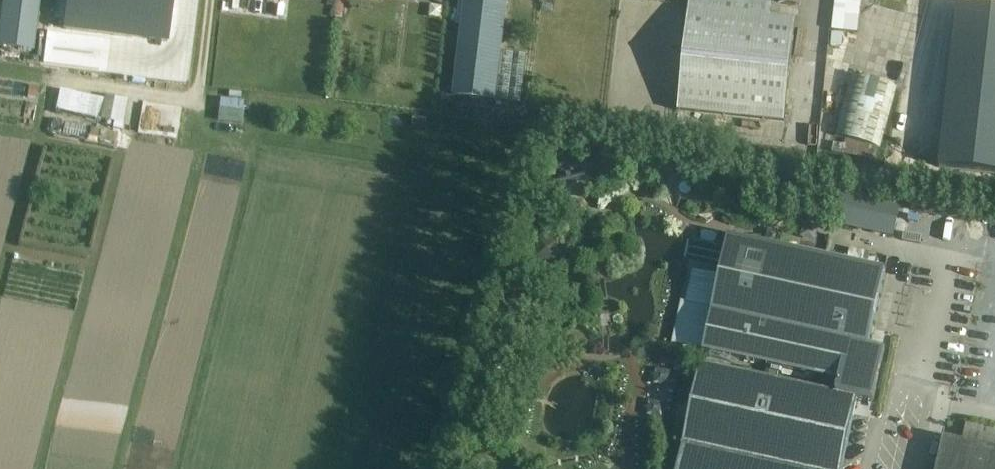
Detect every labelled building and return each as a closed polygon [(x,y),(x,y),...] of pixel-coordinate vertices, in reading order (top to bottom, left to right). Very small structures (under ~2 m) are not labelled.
[(39,0),(3,0),(0,27),(0,45),(33,49),(39,0)] [(172,0),(66,0),(63,23),(167,36),(172,0)] [(452,95),(495,100),(501,53),(507,0),(464,0),(452,95)] [(675,108),(781,122),(795,20),(769,17),(771,1),(766,0),(689,0),(675,108)] [(833,30),(859,33),(862,0),(836,0),(833,30)] [(937,167),(994,174),(994,11),(956,6),(937,167)] [(501,53),(496,100),(520,103),(525,56),(501,53)] [(879,147),(896,85),(851,73),(834,135),(879,147)] [(412,116),(411,123),(425,125),(426,118),(412,116)] [(565,170),(552,185),(569,199),(575,192),(581,185),(565,170)] [(691,180),(686,174),(681,178),(675,187),(675,194),(682,198),(685,199),(688,198),(706,205),(712,190),(691,180)] [(815,183),(790,178),(782,219),(808,223),(815,183)] [(837,188),(817,185),(814,209),(833,212),(837,188)] [(721,186),(715,208),(722,213),(730,218),(739,225),(754,226),(766,225),(775,218),(780,209),(781,199),(749,192),(721,186)] [(838,219),(837,222),(892,234),(896,217),(899,204),(844,192),(838,219)] [(558,251),(560,238),(540,234),(535,257),(555,261),(558,251)] [(678,468),(842,468),(857,397),(873,401),(885,348),(869,345),(885,270),(729,236),(704,349),(703,351),(838,380),(836,391),(701,363),(678,468)] [(552,341),(550,334),(529,342),(535,359),(556,352),(552,341)] [(662,352),(659,363),(674,367),(677,355),(662,352)] [(966,425),(963,441),(942,436),(935,468),(994,468),(994,431),(966,425)]
